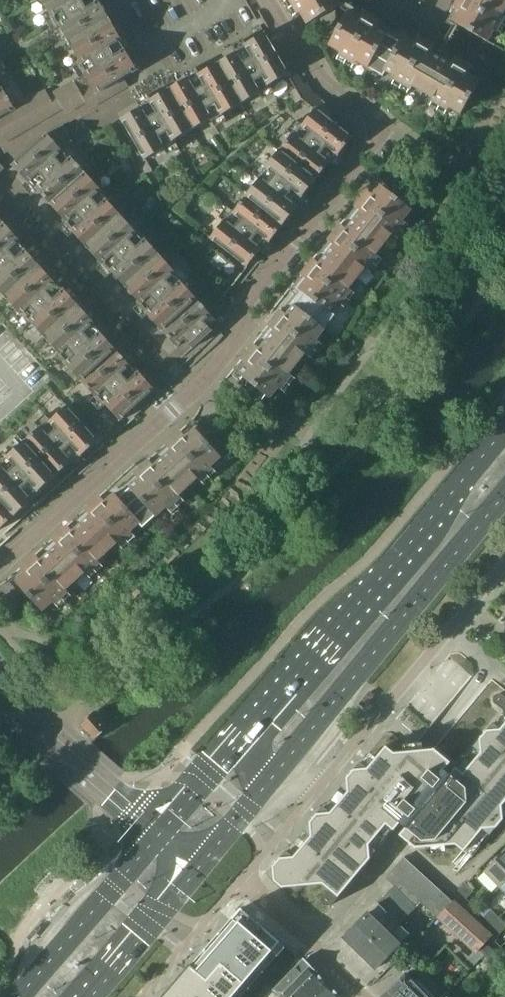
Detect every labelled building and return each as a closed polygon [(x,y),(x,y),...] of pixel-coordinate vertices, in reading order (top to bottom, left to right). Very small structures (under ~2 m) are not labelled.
[(71,44),(111,20),(100,0),(98,1),(97,0),(43,0),(59,27),(60,26),(71,44)] [(308,24),(341,5),(338,0),(294,0),(308,24)] [(455,22),(488,41),(504,11),(504,0),(468,0),(455,22)] [(462,114),(477,87),(480,81),(405,37),(408,31),(393,23),(387,34),(349,12),(330,45),(384,76),(387,71),(462,114)] [(79,63),(87,76),(97,93),(125,77),(138,70),(121,41),(123,40),(111,20),(71,44),(81,62),(79,63)] [(218,63),(242,104),(273,86),(272,84),(289,74),(271,42),(266,33),(245,45),(246,47),(218,63)] [(278,38),(271,42),(289,74),(294,83),(302,79),(278,38)] [(212,121),(242,104),(218,63),(190,79),(189,78),(169,89),(193,130),(211,119),(212,121)] [(97,93),(87,76),(80,80),(79,78),(54,92),(66,112),(86,101),(90,107),(129,85),(125,77),(97,93)] [(16,108),(15,108),(0,82),(0,118),(16,108)] [(316,108),(316,109),(317,109),(324,100),(313,92),(308,82),(292,91),(298,102),(304,99),(316,108)] [(176,140),(193,130),(169,89),(150,100),(151,102),(122,119),(146,159),(177,142),(176,140)] [(58,110),(46,90),(15,108),(16,108),(0,118),(0,144),(58,110)] [(331,119),(333,116),(331,114),(335,109),(324,100),(317,109),(331,119)] [(280,151),(316,180),(337,153),(339,155),(346,146),(349,142),(353,137),(331,119),(317,109),(316,109),(303,124),(302,123),(280,151)] [(52,204),(87,172),(64,148),(62,149),(48,134),(13,165),(29,182),(31,181),(52,204)] [(260,179),(247,196),(284,225),(288,220),(290,217),(291,216),(299,206),(297,205),(316,180),(280,151),(259,178),(260,179)] [(111,199),(87,172),(52,204),(74,229),(73,230),(88,247),(123,216),(109,201),(111,199)] [(247,379),(244,383),(245,384),(248,381),(255,386),(256,385),(271,398),(336,314),(332,311),(412,209),(382,186),(301,288),(300,287),(289,300),(295,305),(241,374),(247,379)] [(284,225),(247,196),(235,211),(234,210),(211,237),(248,267),(269,241),(270,242),(278,232),(281,229),(284,225)] [(123,216),(88,247),(104,265),(105,263),(127,287),(162,256),(139,230),(137,231),(123,216)] [(41,265),(20,242),(22,241),(5,222),(0,227),(0,290),(6,297),(41,265)] [(185,281),(162,256),(127,287),(148,311),(147,312),(163,330),(197,298),(184,283),(185,281)] [(41,265),(6,297),(30,323),(32,322),(46,338),(81,306),(65,289),(63,290),(41,265)] [(197,298),(163,330),(178,346),(186,339),(193,347),(213,330),(205,322),(212,315),(197,298)] [(81,306),(46,338),(60,353),(58,354),(82,381),(117,349),(95,324),(97,323),(81,306)] [(117,349),(82,381),(105,406),(106,404),(121,420),(156,388),(140,371),(138,372),(117,349)] [(162,375),(170,384),(176,379),(167,370),(162,375)] [(25,441),(56,476),(80,454),(81,456),(99,440),(68,405),(51,419),(50,418),(25,441)] [(222,456),(197,428),(131,487),(126,481),(114,493),(115,494),(19,582),(24,588),(20,591),(27,599),(31,595),(44,610),(140,523),(144,527),(222,456)] [(56,476),(25,441),(0,463),(0,466),(0,505),(12,519),(33,500),(32,498),(56,476)] [(0,505),(0,530),(12,519),(0,505)] [(287,850),(267,874),(284,888),(284,887),(323,883),(329,888),(324,896),(333,904),(334,903),(377,850),(370,844),(387,824),(394,830),(400,823),(406,827),(400,835),(416,849),(417,848),(456,844),(472,857),(504,817),(504,695),(503,694),(502,694),(501,693),(500,693),(498,693),(497,694),(496,695),(495,696),(494,697),(494,698),(494,700),(494,701),(495,702),(496,703),(503,710),(450,773),(444,768),(450,761),(434,748),(434,749),(422,750),(404,752),(399,752),(395,752),(387,745),(368,767),(361,761),(347,778),(341,785),(348,792),(331,812),(324,806),(304,830),(311,836),(294,856),(287,850)] [(81,723),(94,739),(95,740),(109,727),(95,711),(81,723)] [(500,887),(504,882),(504,851),(485,871),(500,887)] [(395,886),(379,903),(345,937),(376,968),(409,933),(399,923),(421,902),(438,917),(453,901),(404,856),(386,878),(395,886)] [(458,890),(466,898),(474,891),(466,882),(458,890)] [(454,900),(453,901),(438,917),(457,935),(473,917),(454,900)] [(492,925),(500,917),(485,902),(477,909),(492,925)] [(162,996),(233,996),(281,942),(281,941),(242,908),(193,965),(191,964),(162,996)] [(486,942),(487,941),(492,934),(473,917),(457,935),(475,951),(477,953),(480,949),(486,942)] [(500,917),(492,925),(500,933),(504,929),(504,923),(500,917)] [(486,942),(480,949),(485,954),(491,960),(497,953),(486,942)] [(475,951),(464,962),(471,968),(485,954),(480,949),(477,953),(475,951)] [(302,960),(273,990),(278,995),(276,996),(292,996),(318,972),(304,958),(302,960)] [(504,961),(495,970),(501,976),(504,971),(504,960),(504,961)] [(292,996),(316,996),(329,983),(318,972),(292,996)] [(382,996),(444,996),(445,996),(436,988),(423,974),(413,984),(404,975),(382,996)] [(316,996),(341,996),(342,996),(329,983),(316,996)]
